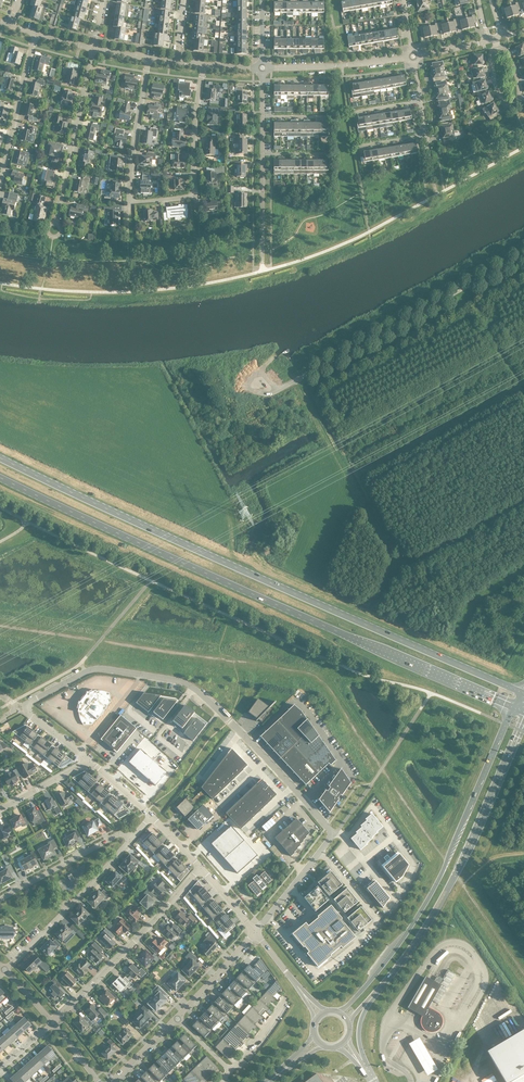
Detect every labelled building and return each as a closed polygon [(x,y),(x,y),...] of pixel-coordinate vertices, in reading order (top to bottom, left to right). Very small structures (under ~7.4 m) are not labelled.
[(33,0),(32,0),(30,5),(33,6),(39,8),(40,8),(41,3),(33,0)] [(76,0),(74,6),(77,7),(86,9),(88,3),(76,0)] [(429,9),(428,1),(417,3),(418,11),(429,9)] [(520,8),(518,2),(515,3),(516,6),(510,7),(513,17),(519,15),(517,9),(520,8)] [(33,6),(32,12),(41,15),(44,16),(46,10),(43,9),(40,8),(39,8),(33,6)] [(86,9),(77,7),(76,12),(85,15),(86,9)] [(507,19),(513,17),(510,7),(504,9),(504,7),(500,8),(502,14),(505,13),(507,19)] [(41,15),(32,12),(30,18),(39,21),(41,15)] [(76,12),(74,18),(80,19),(80,20),(83,21),(85,15),(76,12)] [(472,18),(466,19),(468,29),(475,27),(473,22),(476,21),(475,15),(471,15),(472,18)] [(71,17),(69,23),(79,25),(80,20),(80,19),(74,18),(71,17)] [(460,18),(456,19),(458,25),(461,25),(462,30),(468,29),(466,19),(460,21),(460,18)] [(458,25),(456,19),(453,20),(453,22),(448,24),(450,33),(456,32),(455,26),(458,25)] [(441,22),(438,23),(439,29),(442,29),(443,34),(450,33),(448,24),(442,25),(441,22)] [(79,25),(69,23),(68,29),(77,31),(79,25)] [(439,29),(438,23),(434,24),(435,26),(429,27),(431,37),(437,36),(436,30),(439,29)] [(425,38),(431,37),(429,27),(423,28),(423,26),(419,27),(420,33),(423,32),(425,38)] [(392,44),(390,31),(384,32),(386,41),(388,41),(389,45),(392,44)] [(380,46),(378,33),(372,34),(373,43),(376,43),(377,47),(380,46)] [(353,37),(352,34),(347,34),(348,38),(347,38),(348,42),(349,47),(351,47),(353,51),(356,50),(354,37),(353,37)] [(368,48),(366,35),(360,36),(361,45),(364,45),(365,49),(368,48)] [(523,54),(523,44),(515,48),(518,53),(517,53),(517,54),(517,55),(517,56),(518,56),(518,57),(519,57),(520,56),(523,54)] [(9,53),(6,61),(19,65),(23,54),(17,52),(18,49),(12,47),(10,53),(9,53)] [(483,60),(482,60),(482,55),(470,56),(470,59),(471,59),(471,65),(483,65),(483,64),(484,64),(484,63),(484,62),(484,61),(483,60)] [(44,64),(48,65),(50,58),(42,56),(42,59),(41,60),(37,59),(35,69),(35,70),(42,72),(44,64)] [(430,73),(443,71),(442,66),(443,66),(443,62),(431,64),(431,70),(431,71),(430,71),(430,72),(430,73)] [(473,79),(484,77),(485,77),(485,76),(486,75),(486,74),(485,74),(485,73),(484,73),(483,73),(483,68),(471,70),(471,73),(472,73),(473,79)] [(66,83),(75,85),(78,71),(69,69),(66,83)] [(102,70),(101,74),(97,73),(95,82),(101,83),(102,84),(104,84),(105,84),(106,84),(107,80),(108,81),(109,80),(110,72),(102,70)] [(4,74),(3,77),(8,78),(5,90),(12,92),(15,80),(10,79),(11,76),(11,72),(6,71),(5,74),(4,74)] [(444,76),(443,71),(430,73),(430,74),(431,75),(431,76),(432,76),(433,76),(433,82),(445,80),(445,76),(444,76)] [(400,73),(397,74),(399,87),(406,86),(404,76),(400,77),(400,73)] [(399,87),(397,74),(394,74),(395,78),(391,78),(393,88),(399,87)] [(132,89),(136,89),(138,81),(133,80),(132,79),(133,76),(125,75),(124,83),(125,84),(126,84),(125,88),(129,88),(128,89),(129,90),(131,91),(132,90),(132,89)] [(386,89),(384,76),(382,76),(382,80),(378,80),(380,90),(386,89)] [(387,76),(384,76),(386,89),(393,88),(391,78),(387,79),(387,76)] [(374,94),(373,91),(371,78),(369,79),(369,82),(365,83),(368,95),(374,94)] [(374,78),(371,78),(373,91),(380,90),(378,80),(374,81),(374,78)] [(29,94),(37,96),(40,85),(44,86),(44,82),(37,80),(36,84),(31,83),(29,94)] [(361,97),(358,80),(356,81),(357,84),(352,85),(353,89),(351,90),(353,98),(361,97)] [(361,80),(358,80),(361,97),(368,95),(365,83),(362,83),(361,80)] [(477,92),(487,89),(488,89),(488,88),(489,88),(489,87),(489,86),(488,86),(488,85),(487,85),(486,85),(485,80),(473,84),(474,87),(475,87),(477,92)] [(433,93),(446,91),(445,86),(446,86),(446,82),(434,84),(435,90),(434,90),(434,91),(433,92),(433,93)] [(190,97),(191,90),(190,90),(190,84),(184,83),(184,85),(179,84),(178,91),(180,91),(179,98),(185,98),(185,97),(190,97)] [(322,83),(320,83),(320,96),(328,96),(329,91),(327,91),(327,86),(322,86),(322,83)] [(161,95),(163,95),(164,86),(153,84),(153,87),(151,87),(151,90),(152,90),(152,93),(154,93),(154,97),(161,98),(161,95)] [(207,100),(215,100),(216,93),(219,93),(220,86),(213,86),(213,89),(208,89),(207,100)] [(246,103),(247,103),(247,93),(243,93),(243,87),(236,87),(236,99),(237,100),(238,100),(238,103),(242,103),(243,104),(246,104),(246,103)] [(61,104),(71,107),(73,98),(71,98),(72,92),(65,91),(64,96),(63,96),(61,104)] [(447,96),(446,91),(433,93),(434,94),(434,95),(435,96),(436,96),(437,102),(449,100),(448,96),(447,96)] [(482,105),(492,101),(492,100),(493,100),(493,99),(493,98),(493,97),(492,97),(491,97),(490,97),(488,92),(477,97),(479,100),(480,100),(482,105)] [(90,104),(90,108),(90,109),(90,111),(94,111),(94,113),(94,112),(93,117),(97,118),(97,116),(101,117),(102,112),(103,113),(104,112),(105,107),(105,106),(102,106),(102,105),(101,105),(103,99),(101,99),(102,95),(97,94),(95,101),(96,102),(95,103),(92,103),(92,104),(90,104)] [(6,119),(8,109),(3,108),(4,103),(0,102),(0,118),(6,119)] [(436,113),(450,111),(449,106),(450,105),(449,102),(437,104),(438,109),(438,110),(437,110),(437,111),(437,112),(437,113),(436,113)] [(186,117),(187,117),(188,110),(183,109),(183,108),(182,108),(182,105),(169,103),(168,109),(177,110),(176,113),(175,113),(174,120),(179,121),(179,123),(185,123),(186,117)] [(38,118),(31,117),(34,105),(27,104),(24,116),(29,117),(28,120),(37,122),(38,118)] [(129,117),(130,117),(131,113),(129,112),(130,105),(124,104),(122,111),(121,110),(119,119),(129,121),(130,119),(129,119),(129,117)] [(156,107),(154,107),(148,106),(147,114),(152,115),(151,118),(159,120),(160,114),(157,114),(158,110),(161,111),(162,105),(156,104),(156,107)] [(493,104),(483,110),(485,113),(486,112),(489,117),(490,120),(500,114),(498,111),(499,111),(499,110),(499,109),(499,108),(498,108),(497,108),(497,107),(496,108),(493,104)] [(208,114),(207,122),(208,122),(207,124),(217,125),(218,113),(218,108),(209,107),(208,112),(208,114)] [(405,107),(403,108),(405,121),(412,120),(410,110),(406,111),(405,107)] [(405,121),(403,108),(400,108),(401,111),(397,112),(398,122),(405,121)] [(392,109),(390,110),(392,123),(398,122),(397,112),(393,113),(392,109)] [(392,126),(392,123),(390,110),(387,110),(388,114),(384,114),(386,127),(392,126)] [(239,129),(247,129),(247,115),(241,115),(241,111),(235,111),(235,115),(239,115),(239,119),(237,119),(237,124),(239,124),(239,129)] [(450,116),(450,111),(436,113),(437,113),(437,114),(437,115),(438,115),(438,116),(439,116),(440,121),(452,119),(451,116),(450,116)] [(379,125),(377,112),(374,112),(375,116),(371,116),(373,126),(379,125)] [(379,112),(377,112),(379,125),(380,128),(386,127),(384,114),(380,115),(379,112)] [(366,127),(364,114),(362,115),(362,118),(358,119),(359,123),(357,123),(358,129),(366,127)] [(364,114),(366,127),(367,130),(373,129),(373,126),(371,116),(367,117),(367,114),(364,114)] [(57,132),(65,134),(68,123),(61,122),(62,118),(55,116),(54,123),(57,124),(58,125),(57,132)] [(322,120),(320,120),(320,133),(320,137),(328,137),(328,128),(327,128),(327,123),(322,123),(322,120)] [(440,133),(453,131),(452,125),(453,125),(452,122),(440,124),(441,129),(441,130),(440,130),(440,131),(440,132),(440,133)] [(84,138),(93,140),(96,130),(98,130),(99,125),(92,124),(91,128),(86,126),(85,131),(86,132),(86,134),(85,133),(84,138)] [(21,140),(29,142),(31,134),(35,135),(36,128),(30,127),(29,131),(24,130),(21,140)] [(152,137),(157,137),(158,129),(151,128),(150,132),(144,131),(143,143),(151,144),(152,137)] [(122,134),(123,130),(116,129),(114,138),(115,139),(115,142),(117,143),(116,147),(122,148),(123,144),(125,144),(127,136),(123,135),(122,134)] [(173,147),(185,148),(186,138),(183,138),(183,137),(184,132),(176,131),(175,138),(173,137),(172,143),(173,143),(173,147)] [(454,136),(453,131),(440,133),(440,134),(441,134),(441,135),(442,136),(443,141),(455,139),(455,136),(454,136)] [(236,154),(247,154),(247,148),(246,148),(246,144),(247,144),(247,140),(246,140),(246,136),(236,136),(236,144),(235,144),(234,145),(234,146),(234,147),(234,148),(235,149),(236,149),(236,154)] [(205,155),(214,155),(215,137),(208,137),(208,143),(206,143),(206,146),(205,150),(206,150),(205,155)] [(410,154),(408,141),(406,142),(406,145),(402,146),(404,155),(410,154)] [(411,141),(408,141),(410,154),(417,153),(416,144),(411,144),(411,141)] [(52,163),(59,165),(62,149),(60,149),(61,145),(49,143),(48,149),(51,150),(50,155),(53,156),(52,163)] [(398,143),(395,144),(398,157),(404,155),(402,146),(398,146),(398,143)] [(398,157),(395,144),(393,144),(393,147),(390,148),(391,158),(398,157)] [(385,145),(383,146),(385,159),(391,158),(390,148),(386,149),(385,145)] [(385,159),(383,146),(380,146),(381,149),(377,150),(378,160),(385,159)] [(372,147),(370,148),(372,161),(378,160),(377,150),(373,151),(372,147)] [(372,161),(370,148),(367,148),(368,152),(364,152),(364,157),(362,157),(363,162),(372,161)] [(14,163),(22,165),(25,153),(17,150),(14,163)] [(90,158),(93,159),(94,152),(83,150),(83,154),(80,154),(79,157),(80,157),(79,165),(86,167),(87,163),(89,163),(90,158)] [(152,160),(155,160),(156,154),(148,153),(147,157),(141,156),(141,164),(151,165),(152,160)] [(179,168),(185,168),(185,160),(181,160),(181,159),(182,155),(175,154),(175,160),(173,160),(173,167),(177,167),(177,168),(178,168),(179,168)] [(109,167),(110,167),(110,169),(113,170),(121,171),(122,163),(123,163),(123,160),(117,159),(117,156),(110,155),(109,167)] [(322,158),(320,158),(320,174),(328,174),(328,166),(327,166),(327,161),(322,161),(322,158)] [(244,177),(245,177),(245,169),(247,169),(247,165),(241,165),(241,162),(235,162),(235,165),(237,165),(237,177),(240,177),(240,178),(244,178),(244,177)] [(53,180),(54,179),(55,172),(47,170),(45,182),(47,182),(46,186),(54,188),(55,180),(53,180)] [(217,188),(217,179),(215,179),(215,171),(207,172),(207,179),(206,179),(206,188),(212,188),(212,190),(213,191),(216,191),(217,190),(217,188)] [(22,185),(22,184),(24,185),(25,184),(26,181),(25,180),(23,179),(24,175),(12,172),(11,178),(14,179),(14,183),(22,185)] [(140,185),(140,189),(141,189),(141,193),(151,194),(151,189),(151,185),(149,185),(150,176),(149,176),(149,173),(143,173),(142,181),(141,181),(141,185),(140,185)] [(82,193),(84,188),(88,189),(90,179),(83,177),(82,181),(76,180),(74,191),(82,193)] [(183,187),(184,187),(184,179),(183,180),(183,177),(174,178),(174,190),(184,189),(183,187)] [(110,189),(110,192),(107,192),(106,193),(106,196),(106,197),(110,197),(120,198),(120,190),(119,190),(119,183),(117,183),(112,183),(112,189),(110,189)] [(235,207),(247,207),(247,194),(236,194),(236,202),(235,202),(235,207)] [(11,210),(14,210),(15,203),(17,203),(18,198),(10,196),(9,200),(4,199),(2,208),(5,208),(4,214),(10,215),(11,210)] [(35,203),(37,204),(33,220),(37,221),(36,222),(39,223),(40,222),(43,223),(47,209),(43,208),(45,198),(37,196),(35,203)] [(218,214),(218,210),(217,206),(220,206),(219,199),(212,200),(213,204),(206,205),(207,212),(212,211),(213,214),(218,214)] [(76,204),(75,208),(71,207),(70,213),(71,214),(70,216),(81,218),(82,214),(84,213),(88,214),(89,207),(76,204)] [(187,218),(187,216),(188,210),(187,210),(187,205),(182,205),(182,207),(177,206),(166,208),(167,218),(182,216),(182,218),(187,218)] [(112,207),(104,207),(104,211),(108,211),(108,218),(108,225),(111,225),(111,226),(112,227),(114,227),(115,226),(115,225),(118,225),(118,211),(112,211),(112,207)] [(153,220),(158,219),(157,212),(153,213),(154,213),(152,213),(152,210),(150,210),(149,209),(146,209),(145,210),(144,210),(144,221),(153,221),(153,220)] [(94,691),(93,692),(91,692),(89,693),(87,692),(86,693),(87,694),(80,702),(79,701),(78,703),(80,705),(79,706),(79,707),(79,708),(79,709),(78,709),(78,710),(78,712),(79,712),(79,713),(79,714),(79,715),(79,717),(80,718),(80,719),(80,720),(81,721),(81,722),(82,723),(83,724),(83,725),(92,725),(111,701),(109,693),(108,692),(107,692),(105,691),(103,691),(102,691),(101,691),(99,691),(98,691),(96,691),(96,690),(94,691)] [(144,693),(136,703),(148,712),(161,696),(144,693)] [(164,699),(153,712),(163,720),(177,702),(164,699)] [(248,712),(258,719),(258,720),(262,722),(272,709),(258,699),(248,712)] [(195,713),(185,705),(173,721),(182,728),(195,713)] [(277,721),(284,729),(286,731),(303,714),(302,712),(294,705),(277,721)] [(313,728),(303,714),(286,731),(290,736),(296,743),(313,728)] [(117,753),(129,737),(137,729),(121,715),(101,739),(103,741),(108,745),(113,749),(117,753)] [(205,725),(196,718),(184,734),(193,741),(205,725)] [(284,729),(277,721),(260,737),(267,744),(284,729)] [(25,725),(12,732),(25,742),(33,731),(25,725)] [(325,745),(313,728),(296,743),(303,752),(310,759),(325,745)] [(290,736),(286,731),(284,729),(267,744),(274,751),(290,736)] [(40,736),(33,731),(25,742),(32,747),(40,736)] [(47,741),(40,736),(32,747),(39,752),(47,741)] [(296,743),(290,736),(274,751),(281,758),(296,743)] [(54,747),(47,741),(39,752),(46,757),(54,747)] [(2,749),(2,750),(8,746),(2,742),(0,743),(0,750),(2,749)] [(303,752),(296,743),(281,758),(288,766),(303,752)] [(336,760),(325,745),(310,759),(320,772),(329,764),(330,765),(336,760)] [(61,752),(54,747),(46,757),(53,763),(61,752)] [(141,749),(129,762),(142,774),(154,761),(141,749)] [(232,749),(228,754),(236,762),(240,758),(232,749)] [(74,762),(61,752),(53,763),(61,769),(74,762)] [(310,759),(303,752),(288,766),(295,773),(310,759)] [(228,754),(224,758),(231,766),(236,762),(228,754)] [(224,758),(220,763),(227,770),(231,766),(224,758)] [(240,758),(236,762),(243,770),(248,766),(240,758)] [(320,772),(310,759),(295,773),(306,785),(320,772)] [(154,761),(142,774),(156,786),(168,772),(154,761)] [(236,762),(231,766),(239,774),(243,770),(236,762)] [(29,767),(27,763),(22,766),(23,767),(20,769),(25,778),(30,776),(29,775),(37,770),(33,764),(29,767)] [(220,763),(217,768),(224,776),(228,772),(227,770),(220,763)] [(231,766),(227,770),(228,772),(234,778),(239,774),(231,766)] [(217,768),(213,773),(220,780),(224,776),(217,768)] [(20,776),(16,769),(13,771),(14,772),(11,774),(10,773),(6,775),(7,776),(4,778),(8,786),(11,784),(12,786),(16,783),(15,782),(18,780),(17,777),(20,776)] [(330,788),(329,790),(328,791),(326,790),(319,800),(330,813),(339,800),(338,799),(340,795),(342,796),(351,783),(341,769),(328,787),(330,788)] [(85,771),(72,778),(83,787),(92,777),(85,771)] [(228,772),(224,776),(230,782),(234,778),(228,772)] [(213,773),(209,778),(215,784),(220,780),(213,773)] [(224,776),(220,780),(226,787),(230,782),(224,776)] [(98,783),(92,777),(83,787),(89,793),(98,783)] [(209,778),(205,783),(211,789),(215,784),(209,778)] [(262,779),(257,783),(265,791),(269,787),(262,779)] [(220,780),(215,784),(221,791),(226,787),(220,780)] [(105,789),(98,783),(89,793),(96,799),(105,789)] [(205,783),(201,788),(206,793),(211,789),(205,783)] [(257,783),(254,787),(261,794),(264,792),(265,791),(257,783)] [(215,784),(211,789),(217,795),(221,791),(215,784)] [(254,787),(250,790),(257,798),(260,796),(261,794),(254,787)] [(265,791),(264,792),(272,800),(276,795),(269,787),(265,791)] [(111,795),(105,789),(96,799),(103,805),(111,795)] [(211,789),(206,793),(212,799),(217,795),(211,789)] [(250,790),(246,794),(253,802),(255,800),(257,798),(250,790)] [(206,795),(202,791),(199,794),(198,794),(197,795),(198,795),(192,800),(186,793),(185,794),(188,796),(180,805),(176,808),(178,810),(180,809),(184,813),(183,814),(185,816),(206,795)] [(62,806),(63,805),(64,806),(68,805),(68,804),(68,803),(69,802),(69,801),(73,799),(70,793),(67,795),(66,796),(63,792),(56,796),(62,806)] [(261,794),(260,796),(267,804),(272,800),(264,792),(261,794)] [(246,794),(242,798),(249,806),(251,804),(253,802),(246,794)] [(118,800),(111,795),(103,805),(109,810),(118,800)] [(257,798),(255,800),(263,808),(267,804),(260,796),(257,798)] [(242,798),(238,802),(245,809),(246,808),(249,806),(242,798)] [(49,800),(45,802),(41,804),(44,809),(45,810),(46,812),(46,811),(47,812),(48,813),(49,813),(50,812),(50,811),(50,810),(50,809),(53,807),(57,815),(62,812),(55,800),(53,801),(52,799),(50,800),(49,800)] [(131,812),(118,800),(109,810),(119,819),(131,812)] [(253,802),(251,804),(258,812),(263,808),(255,800),(253,802)] [(238,802),(234,806),(241,813),(242,812),(245,809),(238,802)] [(249,806),(246,808),(254,816),(258,812),(251,804),(249,806)] [(203,805),(188,820),(198,830),(213,816),(203,805)] [(234,806),(230,809),(237,817),(238,817),(241,813),(234,806)] [(31,818),(30,819),(32,822),(33,822),(37,820),(40,824),(46,821),(41,813),(38,814),(34,808),(27,812),(31,818)] [(245,809),(242,812),(250,821),(254,816),(246,808),(245,809)] [(230,809),(226,813),(233,821),(237,817),(230,809)] [(241,813),(238,817),(245,825),(250,821),(242,812),(241,813)] [(377,833),(377,832),(383,827),(372,814),(365,819),(367,821),(361,826),(362,827),(356,832),(357,834),(351,839),(360,850),(367,845),(366,844),(372,839),(371,838),(377,833)] [(11,821),(15,828),(22,824),(24,827),(29,824),(26,817),(22,819),(21,815),(17,817),(17,818),(15,819),(14,819),(11,821)] [(237,817),(233,821),(241,829),(245,825),(238,817),(237,817)] [(95,821),(93,822),(87,825),(86,825),(85,825),(82,826),(82,827),(85,833),(86,832),(88,836),(92,834),(92,833),(94,832),(98,830),(96,828),(98,826),(102,824),(99,819),(95,821)] [(310,833),(297,819),(275,838),(291,856),(295,853),(294,852),(298,849),(297,848),(301,845),(300,844),(304,841),(303,841),(307,837),(306,837),(310,833)] [(3,839),(3,840),(4,840),(7,838),(8,837),(7,837),(9,836),(8,833),(11,831),(8,825),(3,828),(2,826),(0,827),(0,838),(1,840),(3,839)] [(231,826),(211,844),(237,874),(258,855),(231,826)] [(47,828),(42,831),(48,842),(53,839),(47,828)] [(70,835),(71,836),(64,840),(68,847),(72,845),(72,846),(75,844),(75,843),(79,841),(77,838),(80,836),(77,831),(70,835)] [(142,842),(148,848),(158,839),(152,832),(142,842)] [(45,844),(46,845),(46,846),(39,850),(44,860),(55,854),(53,849),(58,847),(54,839),(45,844)] [(164,845),(158,839),(148,848),(154,854),(164,845)] [(170,851),(164,845),(154,854),(160,861),(170,851)] [(30,852),(31,855),(32,855),(25,859),(23,856),(17,859),(19,863),(21,862),(25,870),(37,864),(35,861),(38,859),(33,851),(30,852)] [(176,857),(170,851),(160,861),(166,867),(176,857)] [(409,865),(400,853),(392,860),(390,858),(387,861),(386,861),(388,863),(383,867),(396,882),(403,877),(409,865)] [(136,854),(133,857),(130,855),(120,867),(128,874),(132,870),(133,871),(137,868),(135,866),(141,859),(136,854)] [(182,864),(176,857),(166,867),(172,873),(182,864)] [(189,871),(182,864),(172,873),(180,882),(189,871)] [(7,869),(0,873),(0,883),(0,884),(12,877),(10,874),(14,872),(10,865),(6,867),(7,869)] [(247,877),(249,879),(258,871),(256,869),(247,877)] [(265,872),(261,875),(260,875),(261,875),(259,877),(257,875),(257,876),(253,879),(253,878),(252,879),(254,881),(252,882),(252,883),(248,886),(258,897),(257,896),(261,893),(262,894),(260,891),(262,890),(263,891),(262,889),(266,886),(267,887),(265,885),(267,883),(268,884),(267,883),(271,880),(272,881),(272,880),(265,871),(264,872),(265,872)] [(318,883),(325,891),(325,892),(329,896),(342,885),(331,871),(318,883)] [(115,884),(116,884),(118,886),(122,881),(123,882),(127,878),(121,873),(119,876),(115,872),(112,876),(112,875),(111,876),(112,876),(110,878),(110,877),(110,878),(107,882),(112,887),(115,884)] [(161,872),(160,873),(167,881),(169,879),(161,872)] [(176,887),(169,879),(167,881),(174,889),(176,887)] [(154,891),(159,896),(165,890),(162,887),(165,884),(160,880),(157,883),(157,882),(151,889),(152,889),(150,890),(153,893),(154,891)] [(198,881),(189,891),(197,901),(208,892),(198,881)] [(370,886),(367,889),(383,908),(385,905),(390,898),(376,881),(370,886)] [(317,887),(313,890),(304,898),(315,911),(328,901),(329,900),(321,891),(317,887)] [(334,899),(341,908),(345,913),(358,902),(347,888),(334,899)] [(104,890),(101,892),(100,893),(98,891),(99,891),(98,891),(94,895),(93,896),(92,897),(89,901),(88,901),(89,902),(94,907),(95,908),(95,907),(98,904),(99,905),(100,905),(101,905),(102,904),(102,903),(102,902),(101,901),(104,897),(107,900),(110,896),(104,890)] [(147,909),(149,910),(152,906),(151,905),(154,901),(148,895),(150,893),(151,893),(147,890),(141,897),(143,900),(140,903),(147,909)] [(213,899),(208,892),(197,901),(203,908),(213,899)] [(184,897),(183,898),(189,906),(191,904),(184,897)] [(219,906),(213,899),(203,908),(208,914),(219,906)] [(197,912),(191,904),(189,906),(196,914),(196,913),(197,912)] [(308,926),(306,923),(301,926),(292,934),(300,943),(304,947),(305,947),(309,952),(307,953),(311,958),(318,967),(327,960),(332,956),(331,955),(341,946),(342,949),(356,937),(343,922),(344,921),(331,905),(318,916),(318,917),(314,921),(314,920),(312,922),(308,926)] [(126,916),(134,923),(140,917),(136,914),(138,913),(141,911),(136,906),(132,910),(131,910),(126,916)] [(224,912),(219,906),(208,914),(214,921),(224,912)] [(88,907),(85,910),(84,910),(82,908),(78,912),(77,913),(76,914),(72,918),(72,919),(78,924),(78,925),(79,924),(82,921),(83,922),(84,922),(85,922),(86,921),(86,920),(86,919),(85,918),(88,914),(88,915),(88,914),(91,917),(94,913),(88,907)] [(348,917),(347,918),(355,927),(358,932),(372,920),(361,907),(348,917)] [(176,918),(176,919),(183,925),(186,922),(188,922),(191,924),(196,919),(191,915),(190,915),(188,918),(181,911),(177,916),(177,918),(176,918)] [(230,919),(224,912),(214,921),(220,928),(230,919)] [(113,930),(119,934),(121,932),(121,931),(122,930),(125,933),(127,931),(127,932),(128,932),(130,930),(130,929),(129,929),(131,927),(123,919),(121,921),(120,920),(119,920),(118,922),(118,923),(117,925),(117,926),(113,930)] [(236,926),(230,919),(220,928),(225,934),(236,926)] [(70,927),(69,928),(69,929),(65,925),(56,934),(63,940),(71,932),(71,931),(73,929),(76,932),(78,930),(73,924),(70,927)] [(169,925),(163,931),(171,939),(173,937),(175,937),(178,934),(179,934),(182,931),(175,925),(173,928),(171,928),(169,925)] [(6,926),(0,928),(0,938),(4,939),(4,938),(5,938),(7,938),(8,938),(8,939),(13,938),(16,933),(13,928),(6,926)] [(100,940),(109,949),(116,943),(112,939),(114,936),(112,934),(106,929),(101,934),(104,936),(100,940)] [(216,941),(210,933),(206,937),(207,938),(205,941),(209,945),(202,952),(208,957),(217,946),(214,944),(216,941)] [(155,940),(150,946),(158,954),(164,948),(162,946),(166,942),(162,938),(159,940),(159,941),(158,942),(155,940)] [(61,945),(55,940),(52,943),(50,940),(42,949),(44,951),(43,952),(43,954),(44,955),(45,955),(46,955),(48,955),(53,950),(54,951),(61,945)] [(93,960),(96,963),(99,960),(99,961),(102,958),(102,957),(102,956),(100,954),(103,951),(99,946),(99,947),(94,943),(89,948),(91,950),(90,951),(91,951),(88,955),(90,957),(90,958),(93,961),(93,960)] [(143,955),(138,960),(145,967),(146,967),(147,967),(148,966),(149,965),(149,964),(149,963),(153,959),(157,962),(160,959),(154,954),(152,956),(146,950),(142,954),(143,955)] [(199,966),(194,961),(197,959),(190,952),(185,957),(189,960),(185,965),(186,966),(182,970),(189,977),(199,966)] [(41,962),(35,955),(27,963),(26,962),(24,965),(24,966),(30,972),(41,962)] [(260,958),(254,965),(256,967),(254,969),(249,965),(244,970),(256,982),(257,981),(255,980),(259,975),(261,977),(268,969),(260,958)] [(88,971),(86,969),(90,965),(85,959),(81,963),(80,963),(75,969),(82,977),(88,971)] [(51,967),(46,962),(41,967),(46,972),(51,967)] [(126,971),(134,978),(138,974),(141,978),(146,973),(141,968),(139,971),(132,964),(126,971)] [(256,982),(244,970),(249,975),(246,977),(242,973),(237,978),(249,990),(256,982)] [(68,973),(62,978),(64,980),(62,982),(67,987),(69,985),(71,987),(77,982),(68,973)] [(173,988),(175,991),(185,981),(178,973),(172,979),(169,976),(162,984),(170,991),(173,988)] [(120,977),(113,984),(121,992),(124,988),(125,989),(128,987),(129,989),(133,985),(127,978),(124,980),(123,980),(120,977)] [(51,981),(54,983),(50,988),(52,989),(53,991),(52,992),(53,992),(51,994),(51,993),(55,998),(55,997),(56,996),(57,996),(58,995),(60,998),(65,994),(60,989),(60,990),(59,989),(59,988),(57,986),(59,983),(54,978),(51,981)] [(249,990),(237,978),(236,978),(241,983),(239,985),(234,981),(229,986),(242,998),(249,990)] [(426,978),(425,978),(409,1006),(423,1015),(423,1016),(422,1017),(422,1018),(421,1019),(421,1020),(421,1021),(421,1022),(421,1024),(422,1024),(422,1025),(422,1026),(423,1027),(423,1028),(424,1029),(425,1029),(425,1030),(427,1029),(428,1031),(429,1031),(430,1032),(431,1032),(432,1032),(433,1032),(434,1031),(434,1032),(435,1031),(436,1031),(437,1031),(438,1030),(438,1029),(439,1029),(440,1028),(441,1027),(441,1026),(442,1025),(442,1024),(442,1023),(442,1022),(442,1021),(442,1020),(442,1019),(442,1018),(441,1017),(441,1016),(440,1015),(440,1014),(439,1014),(438,1013),(437,1012),(427,1006),(438,988),(444,991),(446,988),(439,984),(439,985),(426,978)] [(276,981),(274,983),(267,991),(276,999),(273,996),(277,992),(278,993),(282,989),(276,981)] [(148,1004),(156,1011),(167,1000),(165,997),(167,995),(158,986),(152,992),(156,996),(148,1004)] [(242,998),(229,986),(234,991),(232,993),(227,988),(222,994),(234,1006),(242,998)] [(99,998),(102,1001),(107,1007),(115,999),(116,1000),(118,997),(113,993),(111,995),(106,990),(99,998)] [(276,999),(267,991),(259,999),(270,1009),(267,1006),(271,1001),(273,1003),(276,999)] [(234,1006),(222,994),(226,999),(224,1001),(219,996),(214,1002),(227,1014),(234,1006)] [(270,1009),(259,999),(252,1007),(264,1018),(261,1015),(266,1011),(267,1012),(270,1009)] [(227,1014),(214,1002),(219,1007),(217,1009),(212,1004),(207,1010),(220,1022),(227,1014)] [(94,1019),(97,1016),(99,1016),(102,1019),(107,1014),(100,1008),(98,1010),(92,1005),(86,1011),(89,1014),(88,1015),(90,1017),(91,1017),(94,1019)] [(141,1008),(143,1010),(144,1011),(134,1021),(140,1028),(144,1024),(146,1021),(147,1021),(146,1021),(150,1017),(146,1013),(149,1011),(144,1006),(141,1008)] [(264,1018),(252,1007),(245,1015),(257,1027),(255,1024),(259,1020),(261,1021),(264,1018)] [(220,1022),(207,1010),(212,1015),(210,1017),(205,1012),(200,1018),(212,1030),(220,1022)] [(257,1027),(245,1015),(237,1023),(251,1035),(249,1033),(253,1029),(254,1030),(257,1027)] [(88,1026),(89,1026),(90,1027),(93,1024),(87,1017),(85,1020),(84,1019),(83,1019),(80,1016),(78,1018),(77,1017),(75,1020),(75,1021),(74,1022),(78,1027),(77,1028),(80,1031),(81,1030),(82,1031),(88,1026)] [(25,1017),(17,1024),(24,1031),(27,1028),(28,1028),(31,1025),(25,1018),(25,1017)] [(212,1030),(200,1018),(204,1022),(202,1025),(197,1020),(192,1026),(205,1038),(212,1030)] [(251,1035),(237,1023),(230,1031),(244,1044),(242,1042),(246,1037),(248,1038),(251,1035)] [(24,1031),(17,1024),(15,1026),(14,1024),(10,1028),(11,1029),(11,1030),(17,1037),(18,1037),(17,1037),(20,1034),(21,1034),(24,1031)] [(123,1032),(123,1031),(122,1031),(121,1031),(120,1033),(120,1034),(121,1034),(117,1038),(116,1038),(117,1039),(122,1044),(123,1045),(123,1044),(132,1035),(127,1029),(126,1029),(123,1032)] [(487,1051),(506,1081),(523,1081),(523,1029),(487,1051)] [(17,1037),(11,1030),(4,1036),(11,1044),(11,1043),(10,1043),(14,1040),(17,1037)] [(244,1044),(230,1031),(223,1039),(236,1052),(237,1052),(235,1050),(239,1046),(241,1047),(244,1044)] [(197,1046),(185,1034),(179,1039),(184,1044),(182,1046),(177,1041),(189,1054),(197,1046)] [(4,1036),(2,1038),(0,1036),(0,1045),(4,1050),(4,1049),(3,1049),(7,1046),(11,1044),(4,1036)] [(110,1039),(107,1042),(111,1045),(102,1053),(108,1059),(116,1051),(113,1047),(115,1044),(110,1039)] [(236,1052),(223,1039),(215,1047),(228,1059),(232,1054),(234,1055),(236,1052)] [(420,1039),(409,1044),(424,1075),(435,1069),(420,1039)] [(189,1054),(177,1041),(172,1046),(176,1051),(174,1053),(169,1049),(181,1061),(189,1054)] [(42,1051),(41,1052),(49,1061),(56,1055),(55,1054),(55,1055),(53,1052),(54,1051),(51,1048),(50,1049),(48,1046),(45,1049),(46,1049),(42,1052),(42,1051)] [(181,1061),(169,1049),(164,1054),(168,1059),(166,1061),(162,1056),(161,1056),(173,1069),(181,1061)] [(49,1061),(41,1052),(39,1054),(39,1055),(36,1058),(35,1057),(43,1066),(45,1065),(46,1066),(50,1063),(49,1061)] [(173,1069),(161,1056),(156,1062),(161,1066),(158,1069),(154,1064),(166,1076),(173,1069)] [(219,1068),(207,1056),(199,1064),(212,1077),(215,1074),(214,1073),(219,1068)] [(43,1066),(35,1057),(33,1059),(33,1060),(30,1063),(29,1062),(37,1071),(43,1066)] [(37,1071),(29,1062),(26,1065),(27,1065),(24,1068),(23,1068),(31,1077),(37,1071)] [(154,1064),(148,1069),(153,1074),(151,1076),(146,1071),(146,1072),(156,1081),(160,1081),(166,1076),(154,1064)] [(199,1064),(191,1071),(202,1081),(207,1081),(206,1080),(210,1076),(212,1077),(199,1064)] [(23,1068),(20,1070),(21,1070),(21,1071),(18,1074),(17,1073),(25,1081),(31,1077),(23,1068)] [(191,1071),(183,1079),(186,1081),(202,1081),(191,1071)] [(146,1072),(141,1077),(145,1081),(156,1081),(146,1072)] [(17,1073),(14,1076),(15,1076),(12,1079),(11,1078),(11,1079),(12,1080),(10,1081),(25,1081),(17,1073)] [(317,1073),(309,1079),(305,1081),(323,1081),(317,1073)]
